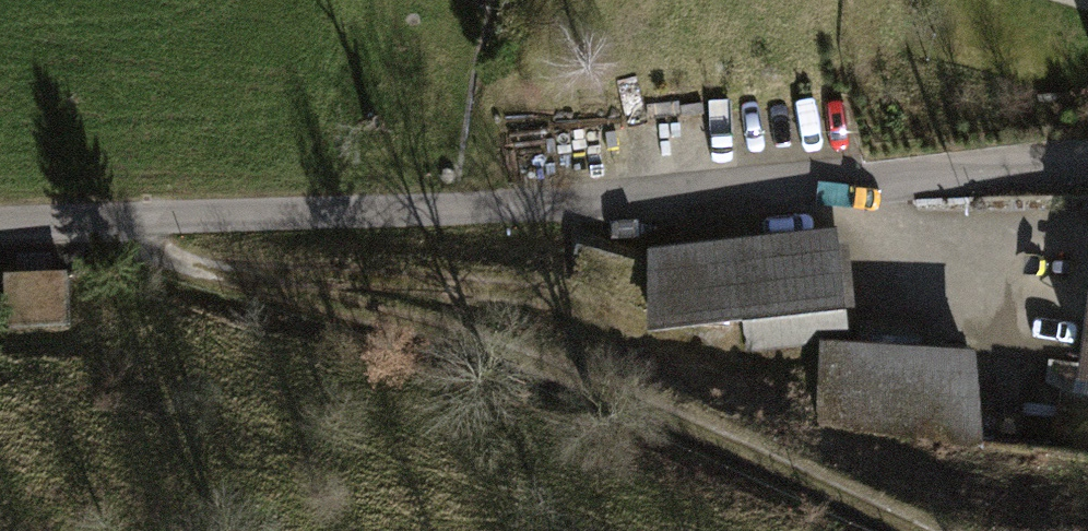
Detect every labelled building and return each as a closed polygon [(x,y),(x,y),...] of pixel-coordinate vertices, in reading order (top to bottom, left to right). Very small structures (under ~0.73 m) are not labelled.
[(1078,67),(1087,71),(1087,40),(1078,67)] [(838,223),(642,244),(651,323),(846,302),(838,223)] [(0,274),(0,324),(63,321),(60,271),(0,274)] [(973,343),(819,340),(817,417),(971,420),(973,343)]
